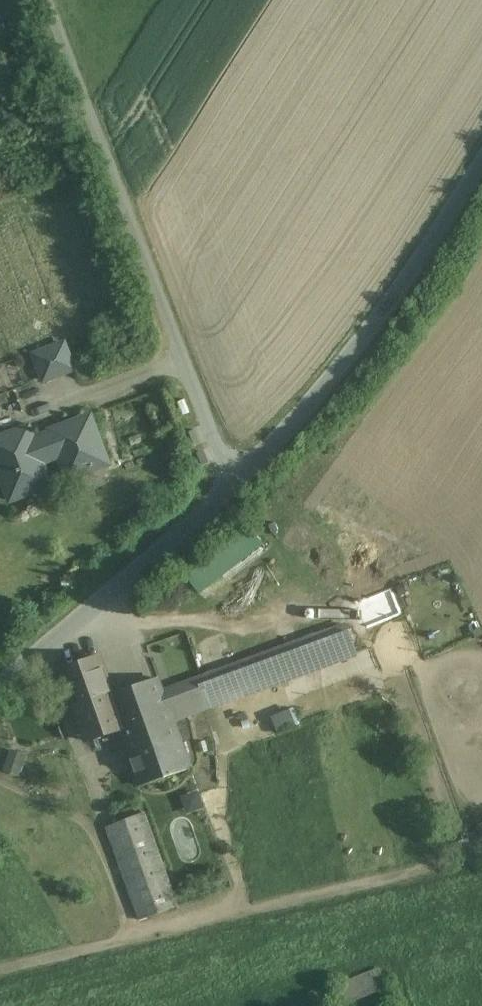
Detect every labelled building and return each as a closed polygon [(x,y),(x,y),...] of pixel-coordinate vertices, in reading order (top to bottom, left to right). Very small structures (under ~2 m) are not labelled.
[(46,383),(82,369),(69,337),(33,351),(46,383)] [(0,454),(0,469),(3,476),(58,455),(68,480),(108,464),(90,417),(51,432),(51,435),(0,454)] [(256,529),(194,576),(206,592),(268,545),(256,529)] [(204,675),(213,705),(249,695),(312,670),(357,655),(346,624),(204,675)] [(99,657),(64,669),(93,752),(126,741),(142,786),(190,769),(174,720),(213,705),(204,675),(193,643),(153,658),(160,678),(112,695),(99,657)] [(312,670),(249,695),(260,724),(324,699),(312,670)] [(11,748),(7,771),(24,774),(29,752),(11,748)] [(145,812),(108,827),(141,920),(178,907),(145,812)] [(120,866),(114,869),(116,876),(123,874),(120,866)] [(346,980),(354,1001),(391,987),(382,966),(346,980)]
